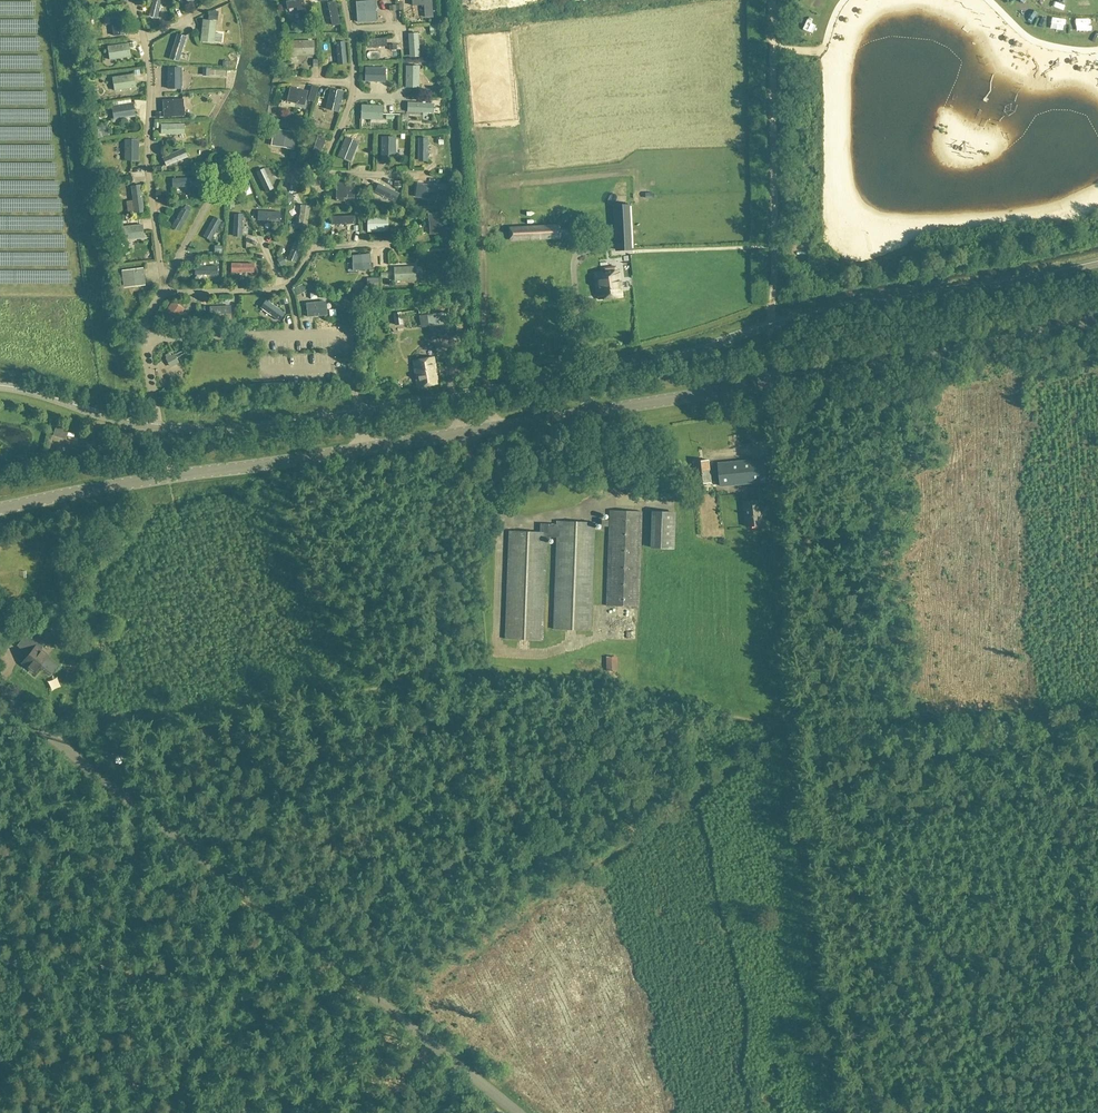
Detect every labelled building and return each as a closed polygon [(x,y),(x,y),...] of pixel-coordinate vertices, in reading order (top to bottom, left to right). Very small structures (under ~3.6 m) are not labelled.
[(158,17),(162,0),(153,0),(149,14),(158,17)] [(285,2),(287,10),(297,8),(299,21),(307,19),(303,0),(294,0),(285,2)] [(356,2),(357,22),(376,20),(375,0),(356,2)] [(413,5),(424,4),(425,18),(433,17),(432,0),(412,0),(413,5)] [(335,1),(328,3),(332,26),(340,25),(335,1)] [(126,34),(124,13),(110,15),(112,35),(126,34)] [(222,34),(215,33),(216,22),(203,21),(200,41),(214,43),(214,41),(221,42),(222,34)] [(1093,24),(1083,24),(1084,37),(1093,36),(1093,24)] [(420,31),(409,32),(410,55),(420,55),(420,31)] [(179,60),(187,35),(178,32),(170,57),(179,60)] [(370,37),(370,46),(388,45),(388,36),(370,37)] [(346,37),(338,37),(339,63),(347,62),(346,37)] [(107,58),(128,56),(126,42),(106,44),(107,58)] [(302,54),(313,54),(313,42),(292,42),(293,53),(302,53),(302,54)] [(183,65),(169,65),(170,86),(183,86),(183,65)] [(419,66),(406,66),(406,87),(419,87),(419,66)] [(109,75),(110,89),(131,87),(129,73),(109,75)] [(304,105),(307,91),(291,87),(289,95),(295,97),(294,103),(304,105)] [(339,112),(343,91),(330,88),(326,109),(339,112)] [(165,117),(184,116),(184,99),(164,100),(165,117)] [(114,104),(116,117),(137,114),(135,101),(114,104)] [(430,103),(408,102),(408,112),(429,113),(429,111),(430,111),(431,108),(430,106),(430,105),(430,103)] [(362,105),(361,119),(382,119),(383,106),(362,105)] [(100,121),(111,117),(107,106),(96,109),(100,121)] [(379,132),(379,120),(366,120),(365,132),(379,132)] [(161,123),(162,134),(186,133),(186,122),(161,123)] [(274,137),(288,139),(286,148),(295,149),(298,133),(275,129),(274,137)] [(326,137),(317,135),(310,160),(319,163),(326,137)] [(351,161),(359,142),(346,137),(339,157),(351,161)] [(381,137),(381,158),(395,158),(395,137),(381,137)] [(427,160),(427,138),(418,138),(418,160),(420,160),(420,161),(423,162),(425,161),(426,160),(427,160)] [(138,161),(139,140),(125,140),(124,161),(138,161)] [(162,157),(167,167),(189,157),(184,146),(162,157)] [(265,168),(257,171),(266,191),(274,188),(265,168)] [(173,177),(174,186),(197,186),(196,176),(173,177)] [(141,183),(131,184),(134,213),(144,212),(141,183)] [(336,203),(344,203),(345,192),(353,192),(354,183),(337,183),(336,203)] [(399,193),(379,183),(375,192),(394,201),(399,193)] [(436,200),(436,197),(443,199),(445,190),(437,189),(438,187),(417,184),(415,197),(436,200)] [(354,196),(355,205),(363,205),(363,196),(354,196)] [(295,227),(307,229),(310,205),(298,203),(295,227)] [(632,250),(630,204),(614,205),(617,251),(632,250)] [(171,226),(179,230),(190,209),(181,205),(171,226)] [(280,211),(257,210),(257,220),(280,220),(280,211)] [(438,233),(449,232),(448,212),(428,213),(429,221),(438,221),(438,233)] [(243,213),(234,213),(234,236),(243,236),(243,213)] [(332,215),(332,224),(356,224),(355,215),(332,215)] [(214,216),(204,236),(212,240),(223,220),(214,216)] [(367,216),(368,232),(382,232),(382,224),(388,224),(388,216),(367,216)] [(125,240),(144,238),(142,225),(124,227),(125,240)] [(560,225),(536,226),(509,227),(510,241),(560,238),(560,225)] [(305,242),(296,238),(288,258),(297,261),(305,242)] [(800,254),(801,262),(812,261),(811,252),(800,254)] [(371,269),(369,254),(352,256),(354,270),(371,269)] [(231,262),(231,271),(254,271),(254,262),(231,262)] [(194,274),(218,275),(218,265),(194,264),(194,274)] [(395,281),(416,280),(415,267),(394,268),(395,281)] [(136,286),(145,285),(143,268),(123,271),(124,279),(135,277),(136,286)] [(598,300),(622,297),(619,271),(595,274),(598,300)] [(266,298),(260,306),(280,321),(286,312),(266,298)] [(173,325),(183,309),(172,302),(162,318),(173,325)] [(308,317),(326,315),(325,302),(306,304),(308,317)] [(230,305),(209,307),(210,321),(231,319),(230,305)] [(394,324),(403,323),(401,312),(393,313),(394,324)] [(428,327),(446,324),(444,312),(426,315),(428,327)] [(446,324),(428,327),(430,340),(448,337),(446,324)] [(170,367),(179,362),(174,353),(171,355),(169,352),(165,355),(166,358),(165,358),(170,367)] [(417,387),(438,384),(433,357),(413,361),(417,387)] [(764,460),(718,464),(720,486),(767,482),(764,460)] [(711,483),(708,461),(694,462),(697,484),(711,483)] [(744,502),(747,527),(763,525),(761,500),(744,502)] [(607,606),(638,607),(641,512),(610,511),(607,606)] [(673,549),(674,513),(652,512),(650,548),(673,549)] [(557,525),(547,524),(540,524),(540,532),(509,531),(505,639),(542,641),(546,537),(557,538),(553,629),(590,631),(594,523),(557,521),(557,525)] [(625,615),(625,626),(634,626),(634,615),(625,615)] [(35,637),(25,650),(30,654),(22,663),(34,673),(40,666),(51,675),(60,665),(40,649),(45,644),(35,637)] [(575,650),(583,650),(583,639),(575,639),(575,650)] [(527,650),(527,661),(536,660),(535,650),(527,650)] [(606,657),(606,671),(618,672),(619,658),(606,657)]
